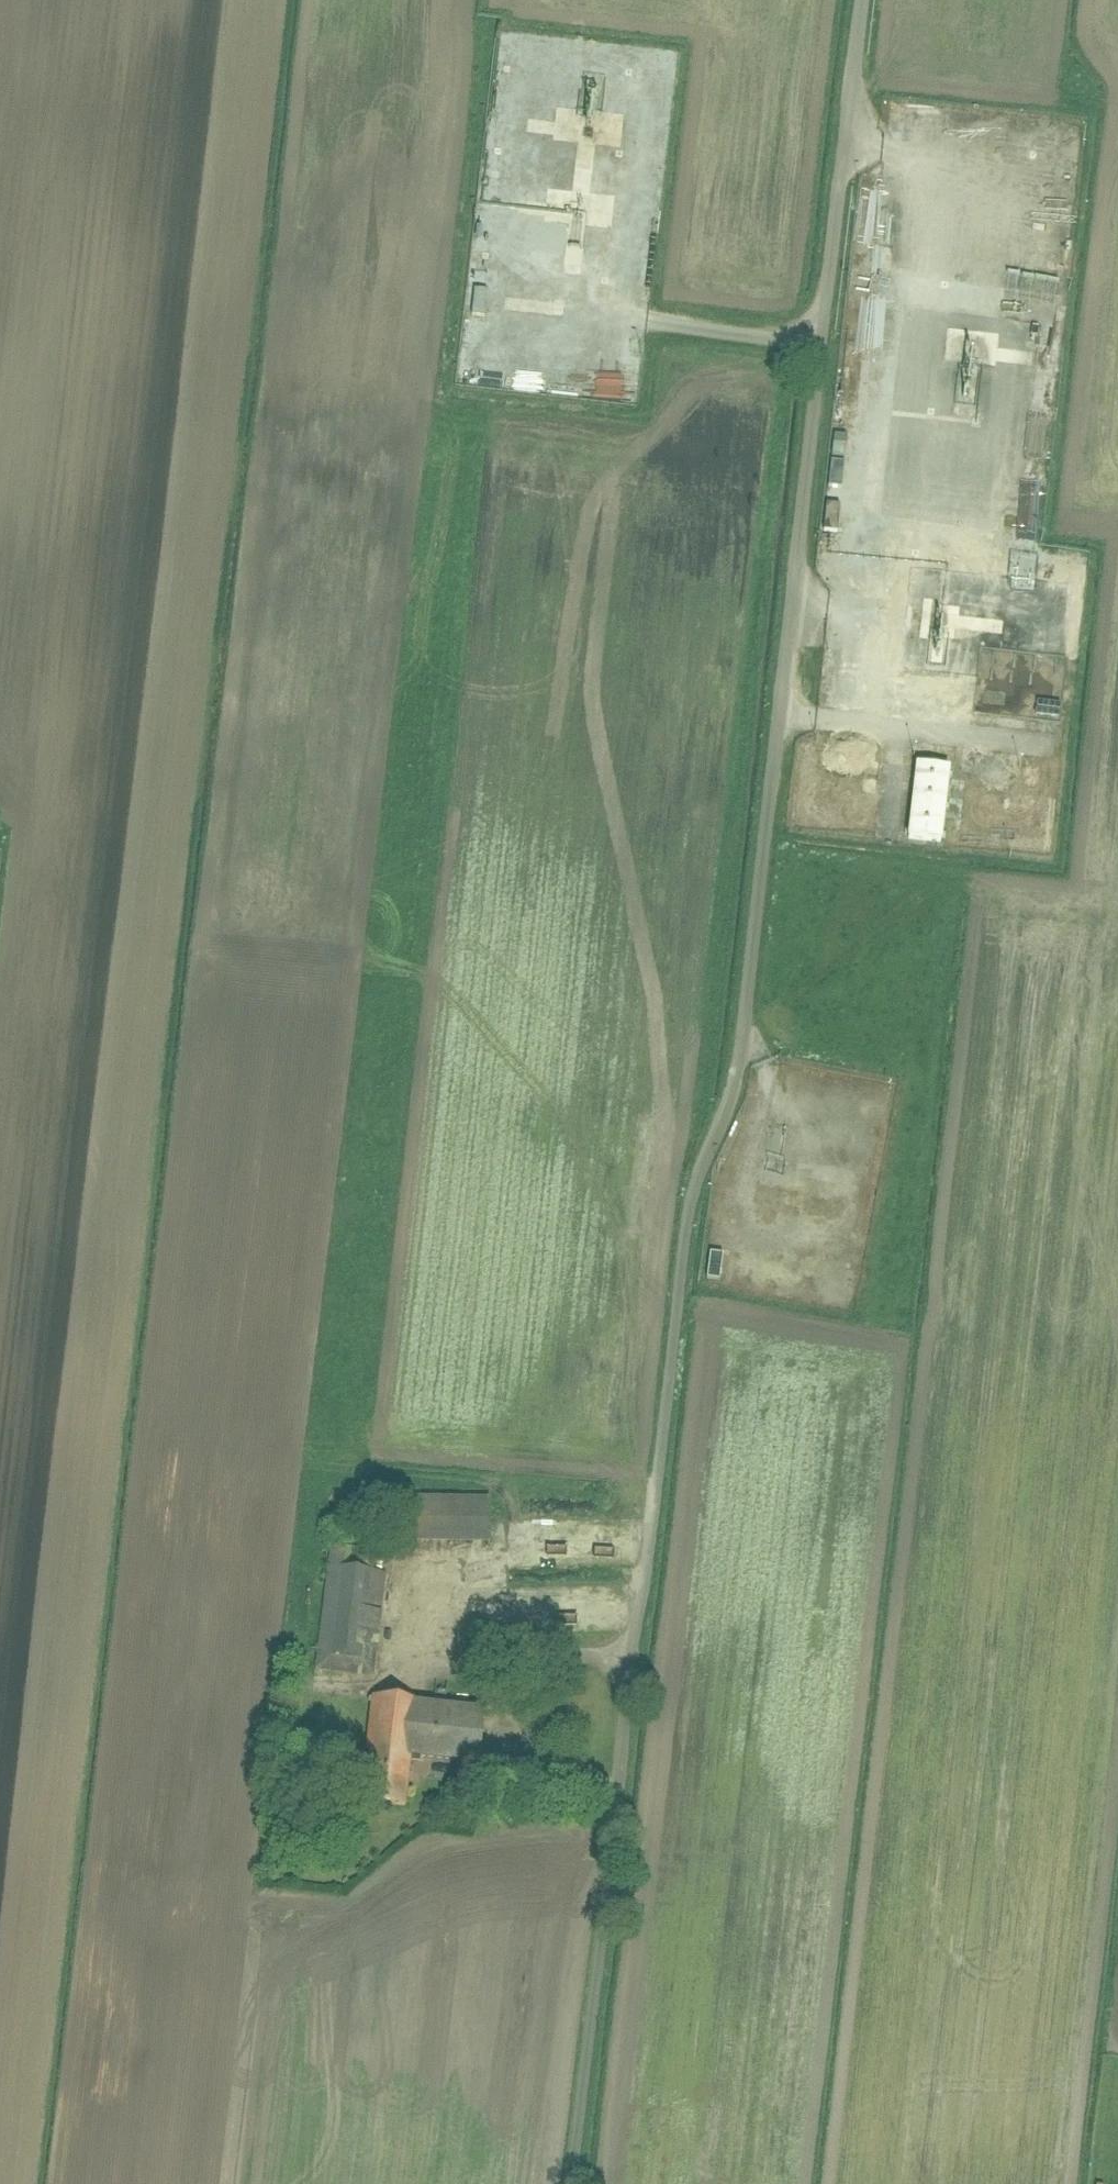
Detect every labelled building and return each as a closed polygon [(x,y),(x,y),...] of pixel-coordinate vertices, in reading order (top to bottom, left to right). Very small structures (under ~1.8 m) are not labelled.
[(873,652),(870,680),(907,684),(910,656),(873,652)] [(834,739),(831,767),(876,771),(879,743),(834,739)] [(920,756),(910,826),(943,831),(953,761),(920,756)] [(435,1495),(433,1561),(494,1564),(497,1497),(435,1495)] [(332,1537),(316,1672),(366,1678),(381,1543),(332,1537)] [(373,1700),(366,1760),(482,1773),(488,1713),(373,1700)]
